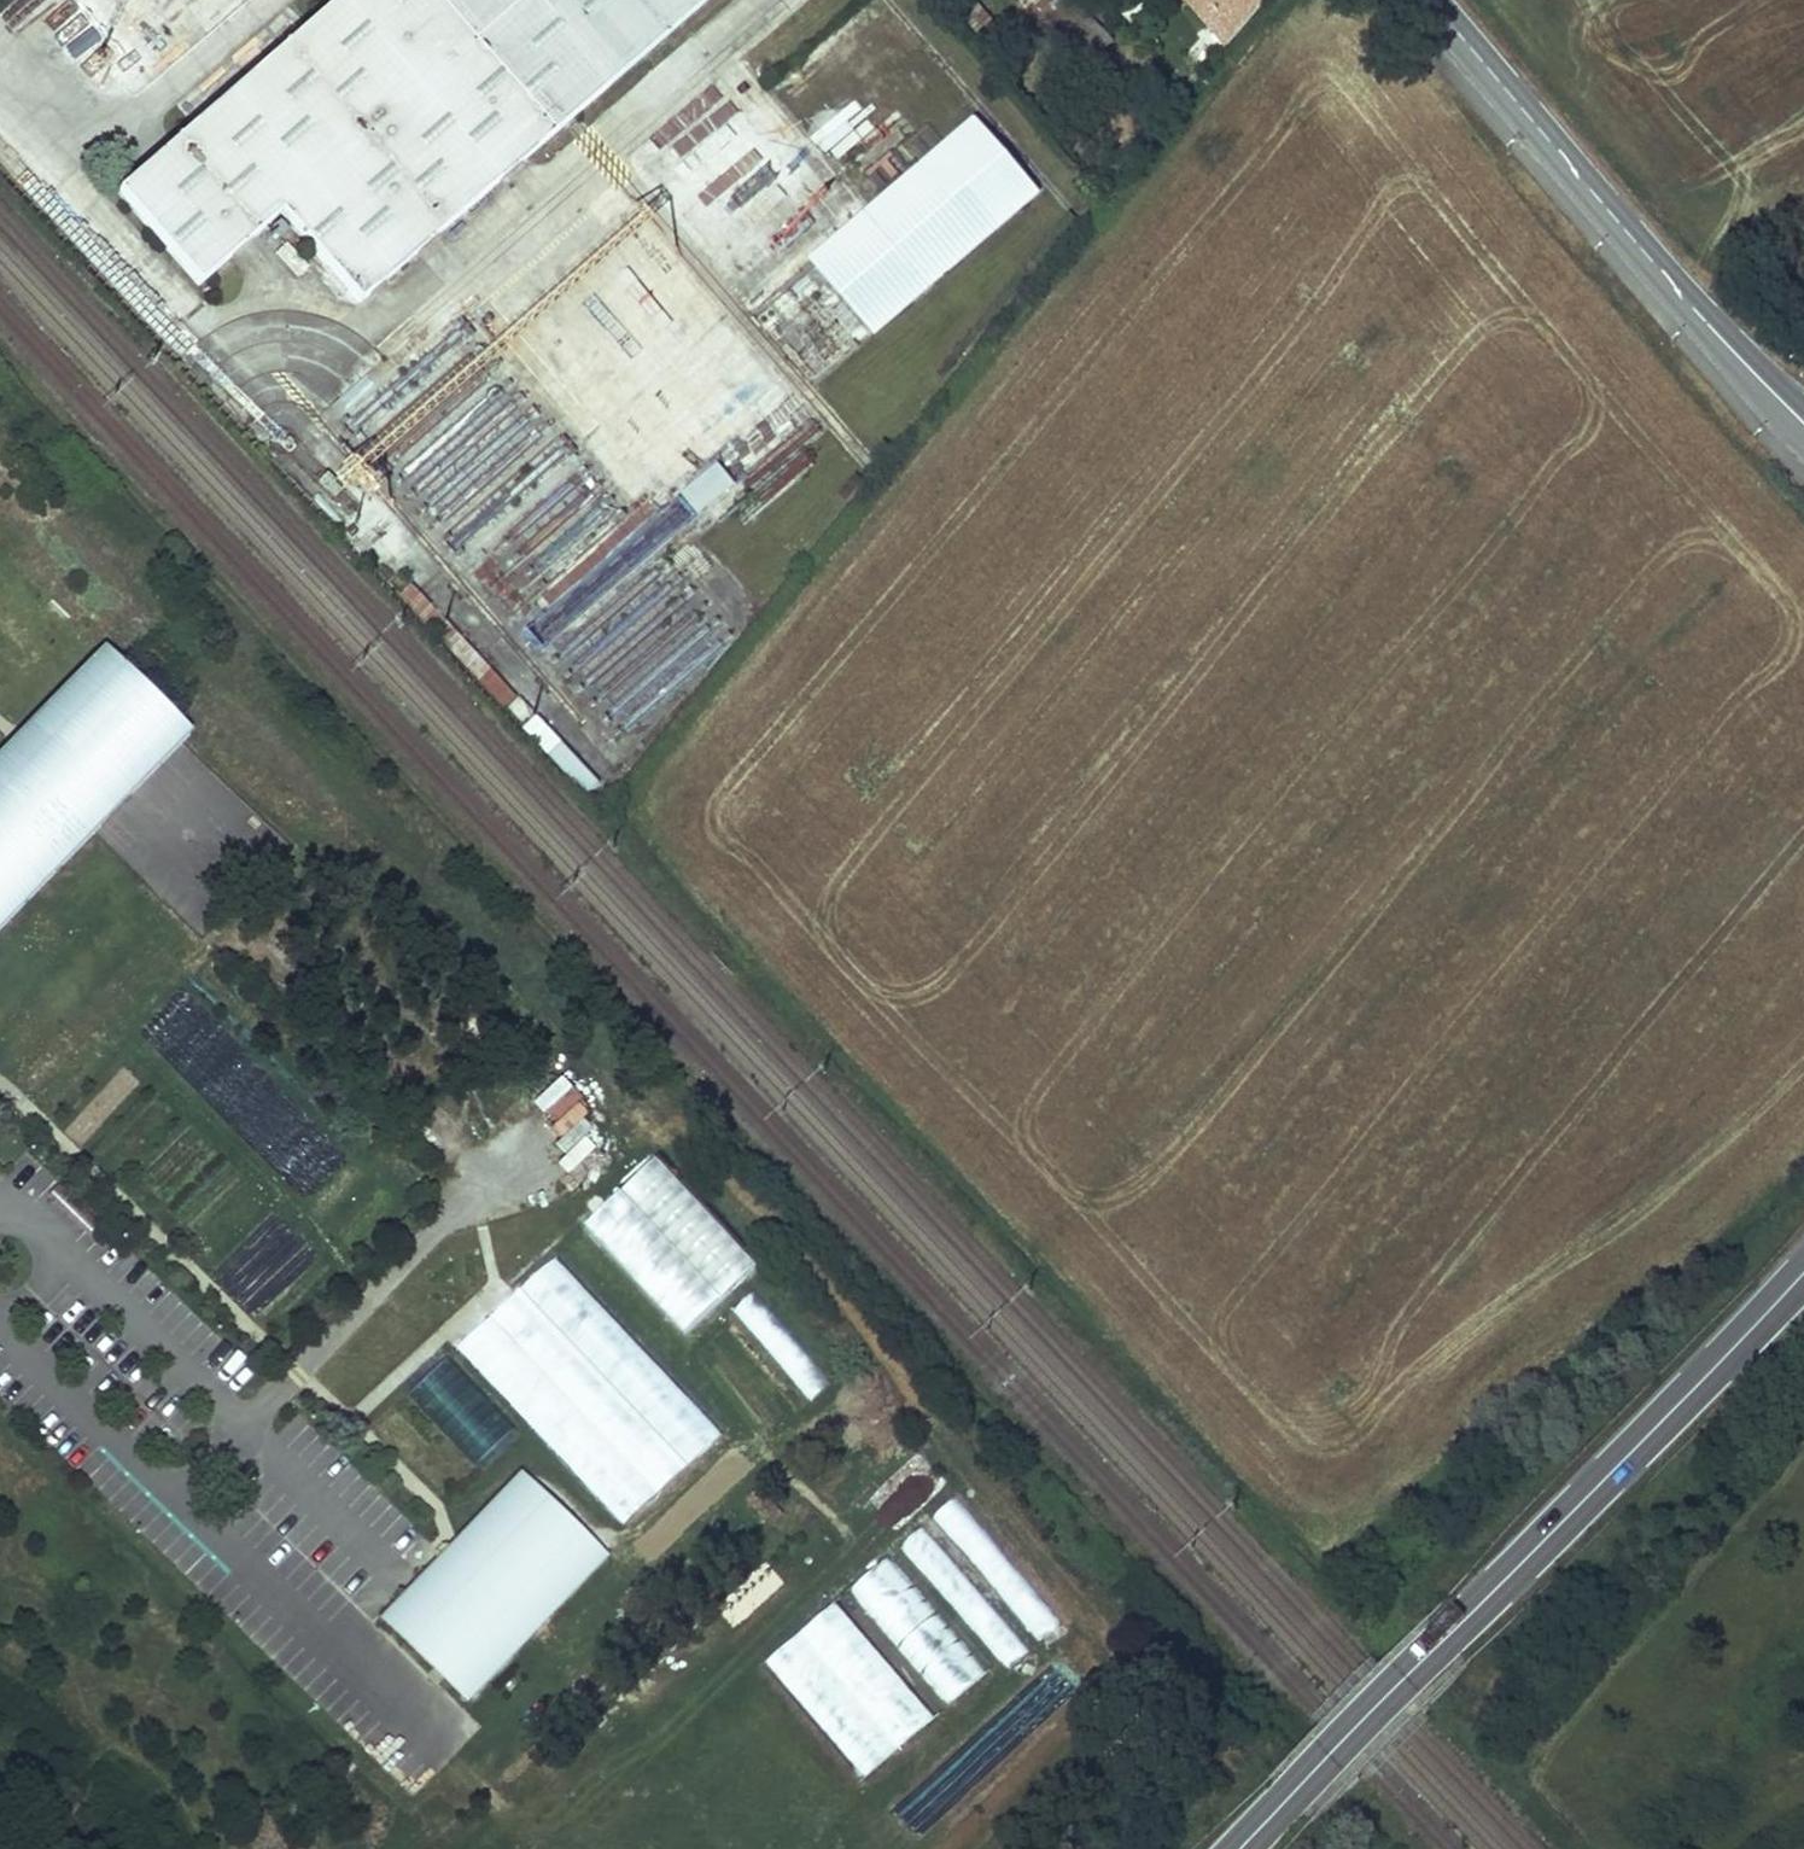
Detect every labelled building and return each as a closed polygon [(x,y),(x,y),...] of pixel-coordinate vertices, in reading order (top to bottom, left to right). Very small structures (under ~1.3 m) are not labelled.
[(183,137),(120,192),(200,284),(281,214),(359,305),(554,136),(710,0),(340,0),(183,137)] [(1262,4),(1258,0),(1185,0),(1226,47),(1262,4)] [(97,60),(122,87),(146,65),(121,38),(97,60)] [(973,119),(750,311),(814,385),(1036,193),(973,119)] [(720,467),(678,504),(698,527),(740,490),(720,467)] [(105,661),(58,710),(131,781),(177,732),(105,661)] [(14,755),(86,826),(131,781),(58,710),(14,755)] [(598,785),(551,732),(539,742),(586,796),(598,785)] [(73,840),(86,826),(14,755),(0,769),(0,916),(73,840)] [(562,1132),(586,1107),(559,1082),(536,1107),(562,1132)] [(644,1172),(586,1226),(671,1315),(727,1262),(644,1172)] [(723,1434),(557,1258),(457,1350),(623,1527),(723,1434)] [(754,1291),(734,1311),(812,1402),(832,1382),(754,1291)] [(449,1358),(410,1393),(475,1465),(514,1430),(449,1358)] [(520,1472),(379,1618),(467,1703),(608,1556),(520,1472)]
